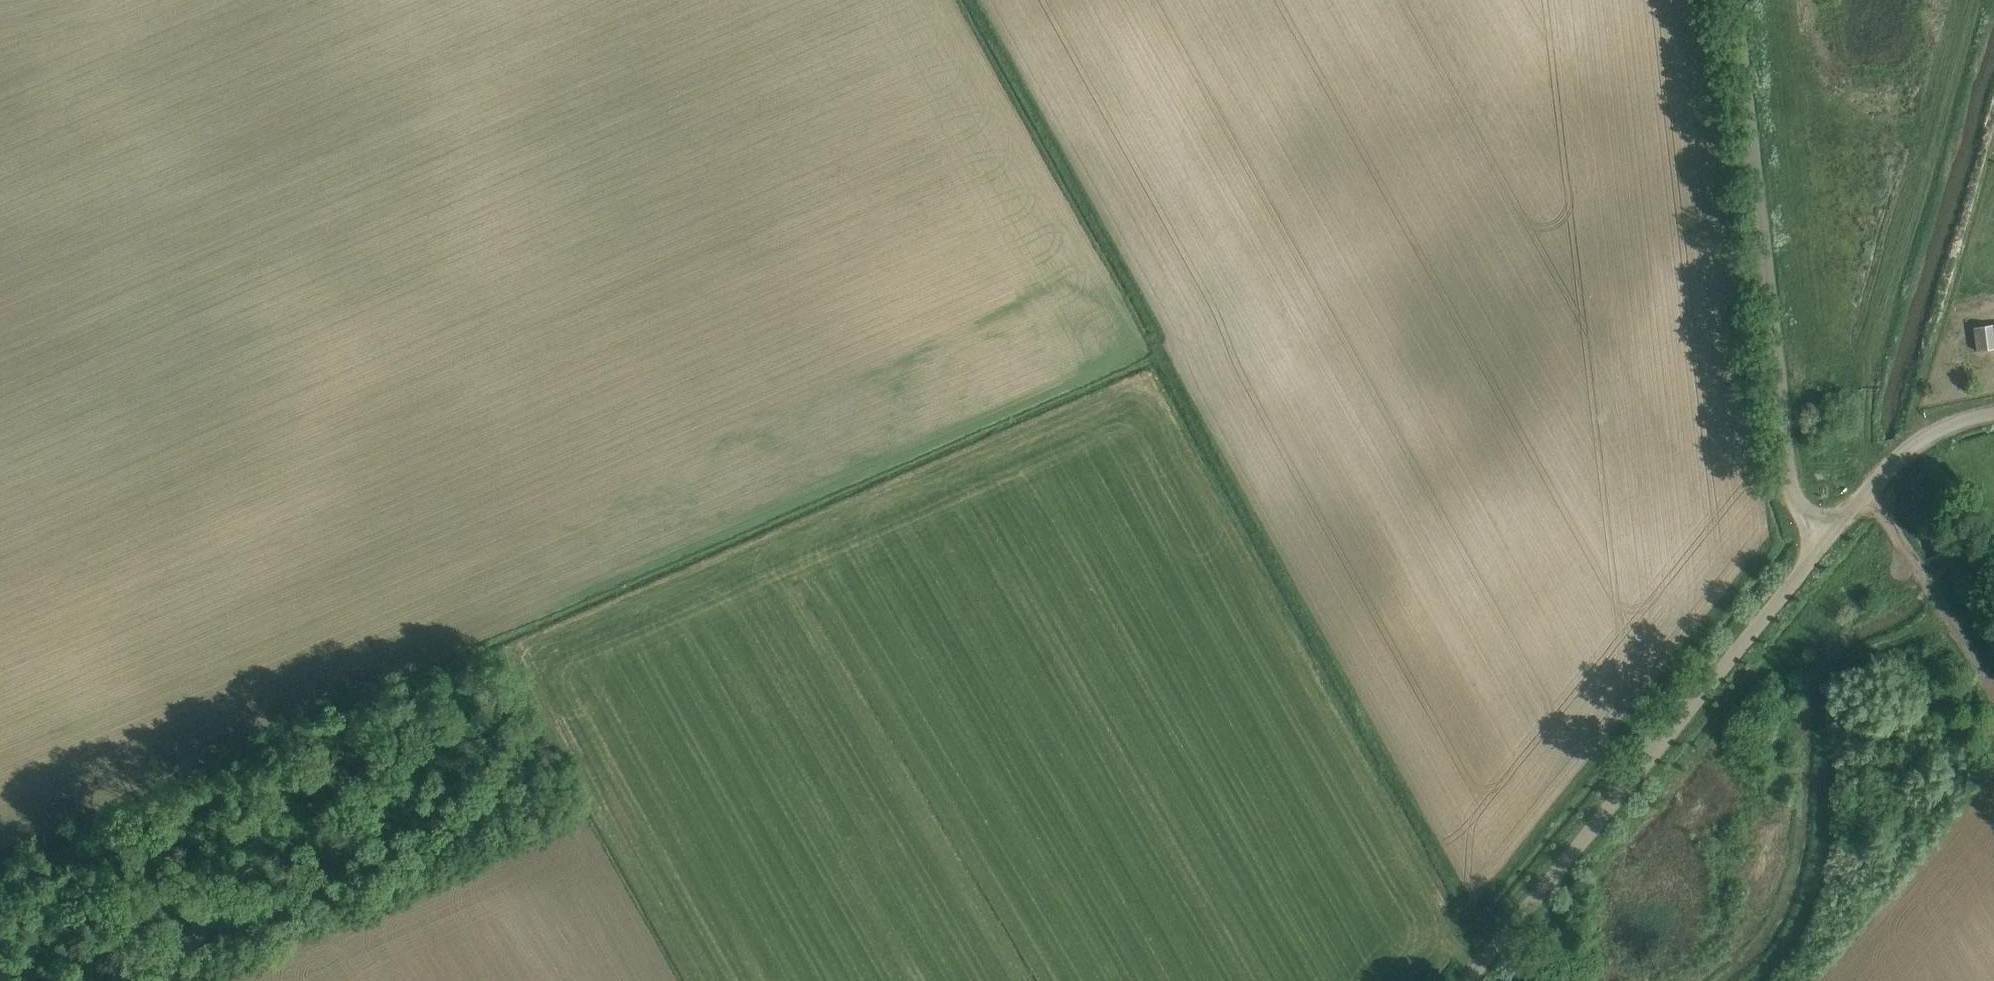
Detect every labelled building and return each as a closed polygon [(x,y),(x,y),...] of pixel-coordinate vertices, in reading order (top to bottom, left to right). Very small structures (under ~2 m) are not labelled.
[(1976,326),(1980,349),(1993,347),(1993,323),(1976,326)]
